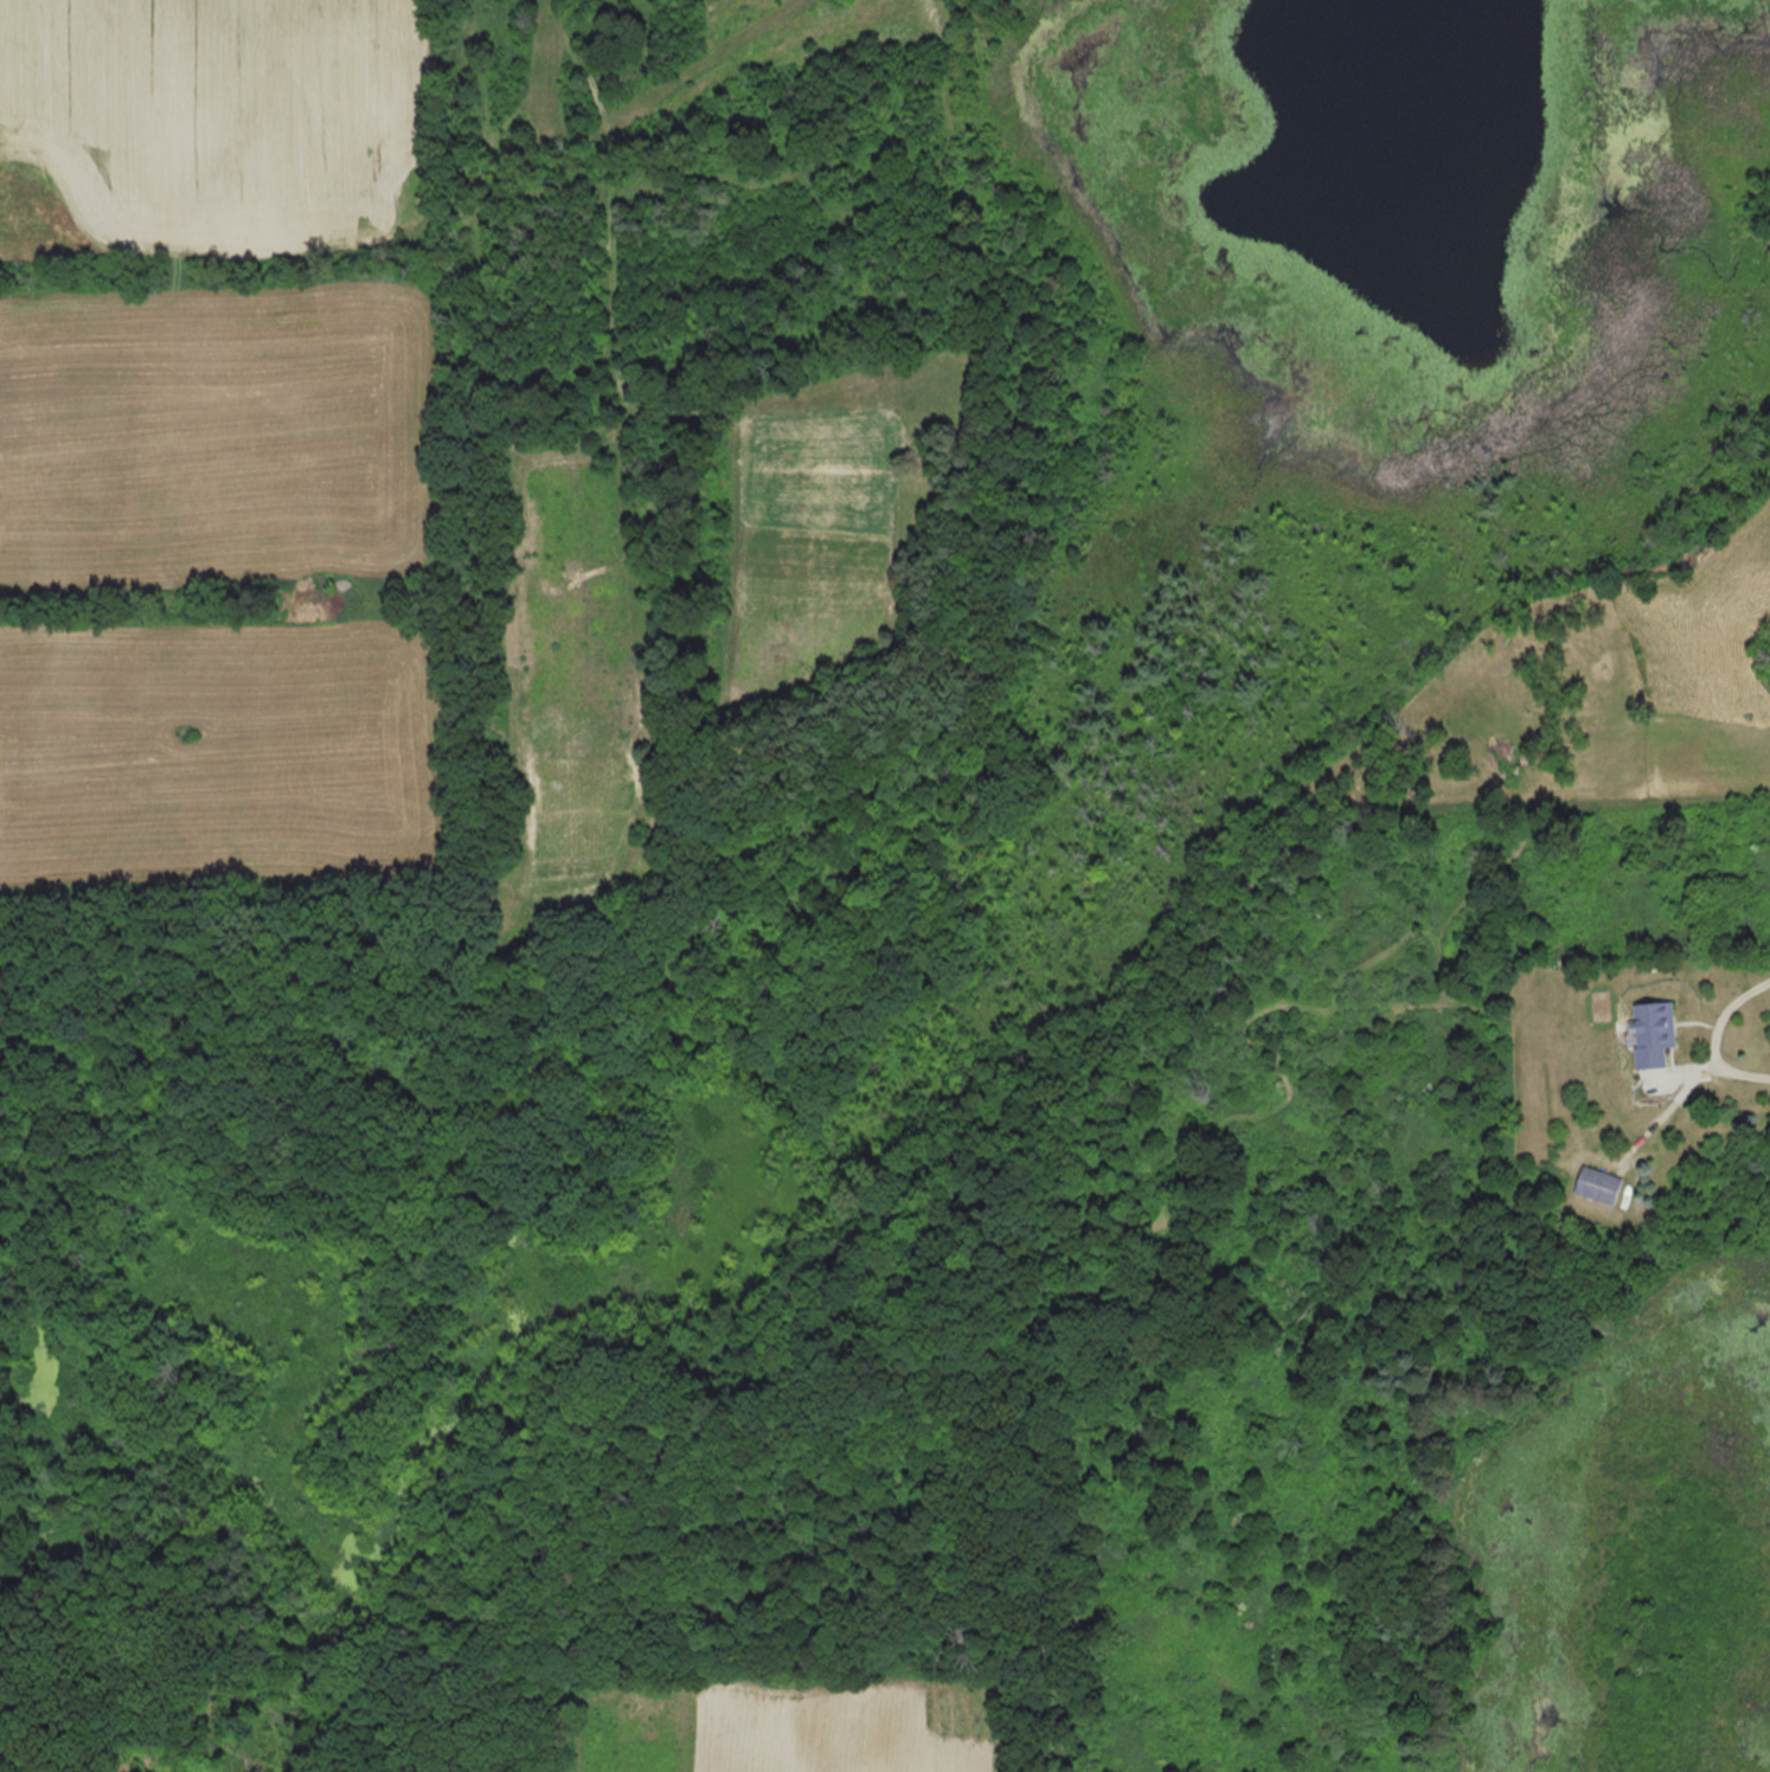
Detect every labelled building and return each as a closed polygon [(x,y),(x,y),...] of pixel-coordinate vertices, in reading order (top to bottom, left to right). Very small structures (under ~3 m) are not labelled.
[(1670,1047),(1678,1047),(1676,1002),(1638,1003),(1640,1069),(1670,1068),(1670,1047)] [(1577,1192),(1617,1205),(1626,1178),(1586,1164),(1577,1192)]
